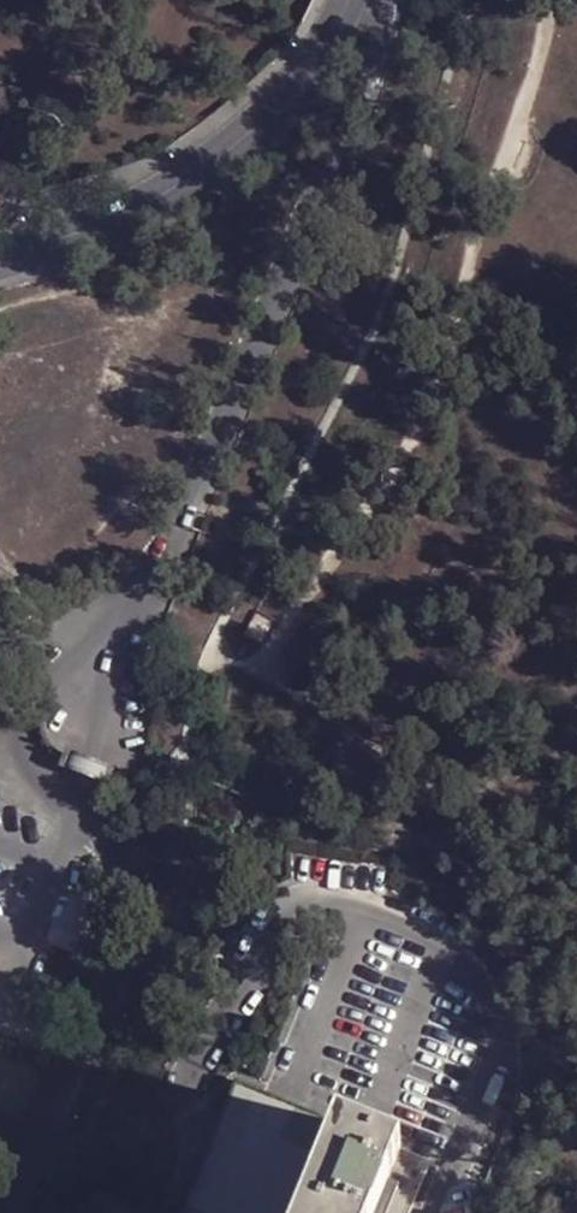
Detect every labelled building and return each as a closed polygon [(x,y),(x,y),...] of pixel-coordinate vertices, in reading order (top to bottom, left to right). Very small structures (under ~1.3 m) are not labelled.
[(109,916),(77,901),(68,924),(61,927),(56,939),(58,946),(90,961),(109,916)] [(186,1212),(306,1212),(344,1122),(318,1110),(270,1091),(259,1086),(242,1080),(226,1115),(211,1152),(186,1212)] [(392,1181),(406,1147),(344,1122),(306,1212),(378,1212),(392,1181)] [(392,1181),(378,1212),(392,1212),(403,1187),(392,1181)]
